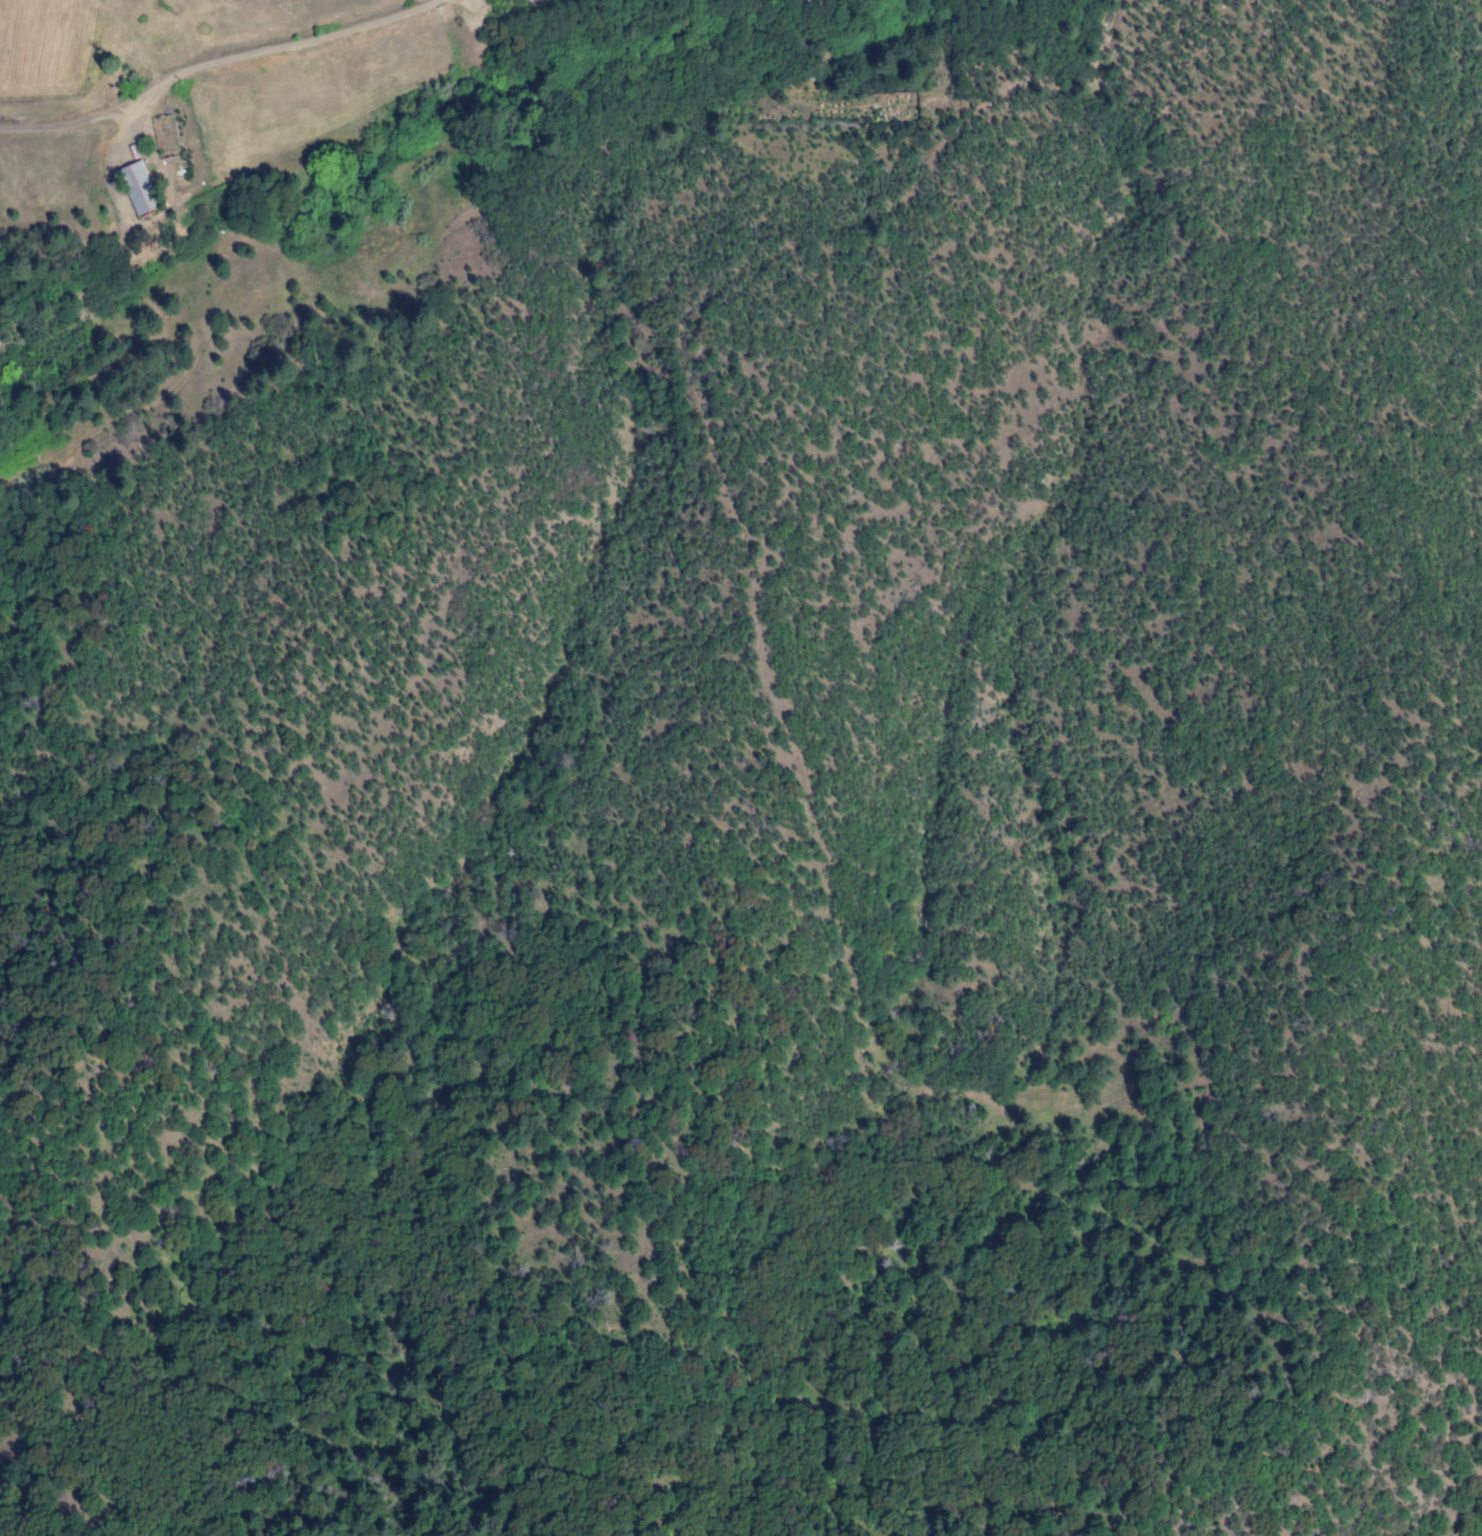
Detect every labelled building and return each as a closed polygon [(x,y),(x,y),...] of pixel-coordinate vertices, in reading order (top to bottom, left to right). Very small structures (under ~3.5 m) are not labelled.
[(114,172),(139,161),(158,203),(134,214),(114,172)]
